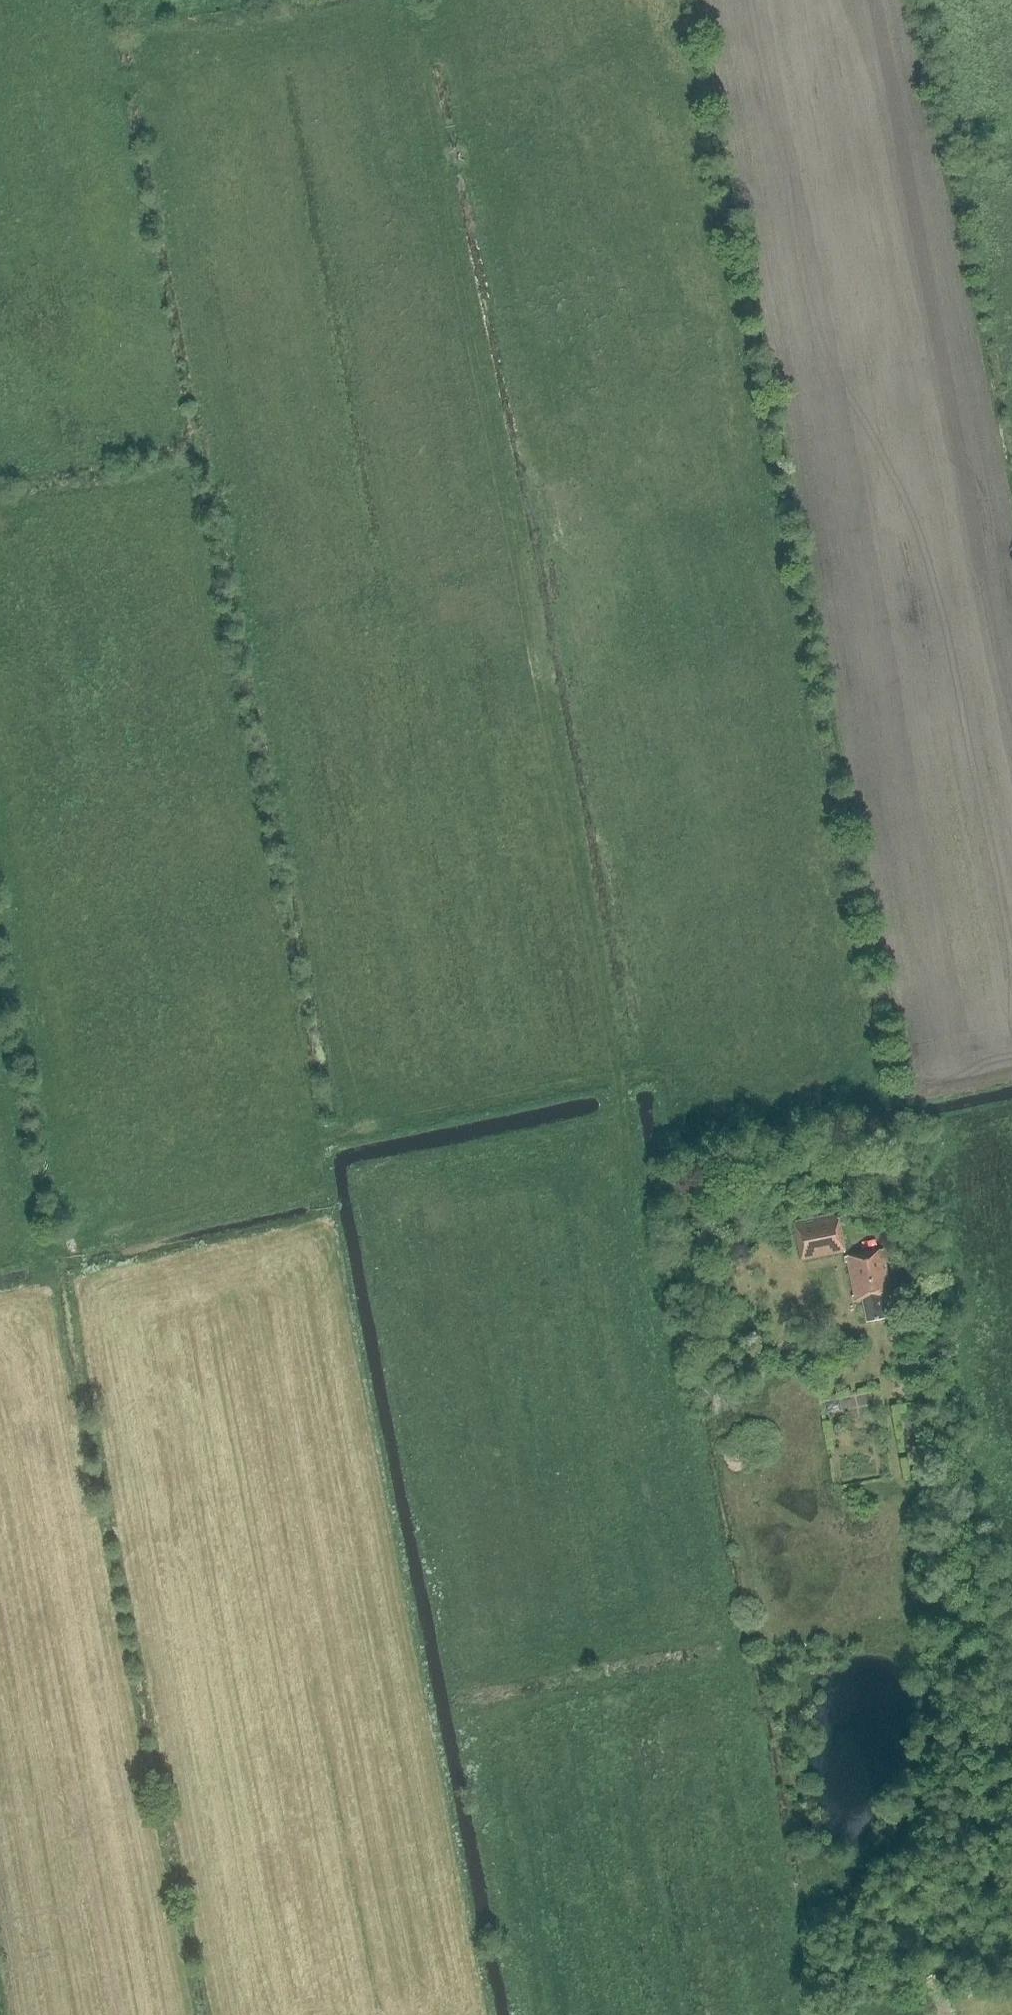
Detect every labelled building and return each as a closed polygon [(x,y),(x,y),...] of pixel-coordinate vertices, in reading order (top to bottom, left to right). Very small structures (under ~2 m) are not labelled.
[(801,1260),(845,1251),(838,1214),(794,1222),(801,1260)] [(885,1318),(884,1312),(881,1294),(890,1292),(882,1250),(845,1258),(846,1263),(848,1262),(854,1295),(852,1295),(853,1300),(863,1298),(867,1321),(885,1318)]
